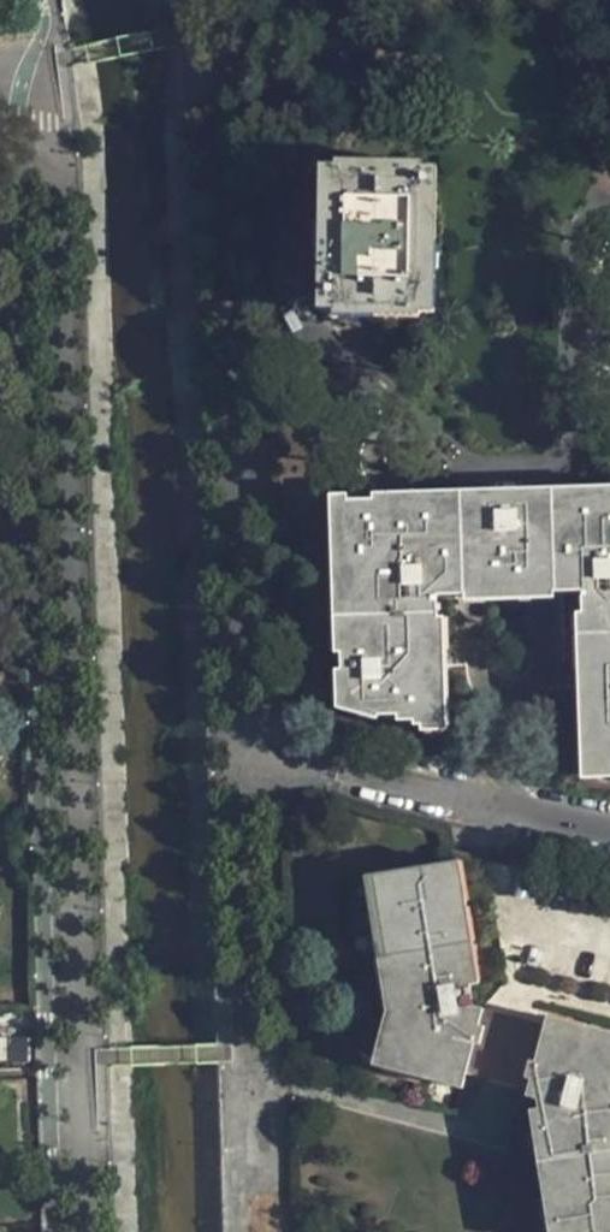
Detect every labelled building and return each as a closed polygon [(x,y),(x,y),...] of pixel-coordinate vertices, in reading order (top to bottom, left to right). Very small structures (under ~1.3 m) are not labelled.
[(441,272),(456,272),(457,125),(443,125),(443,120),(354,119),(354,127),(340,127),(340,273),(352,273),(352,277),(441,278),(441,272)] [(337,500),(343,708),(359,708),(359,713),(379,713),(379,715),(398,715),(398,721),(413,720),(413,725),(421,724),(441,724),(438,616),(438,590),(581,585),(582,612),(585,611),(591,769),(609,769),(609,492),(337,500)] [(609,1230),(609,1104),(609,1092),(609,1087),(609,1041),(545,1021),(541,1033),(478,1014),(480,1001),(470,998),(460,932),(451,855),(378,865),(397,997),(382,1047),(459,1070),(462,1059),(526,1078),(523,1089),(537,1093),(555,1231),(593,1231),(609,1230)]
